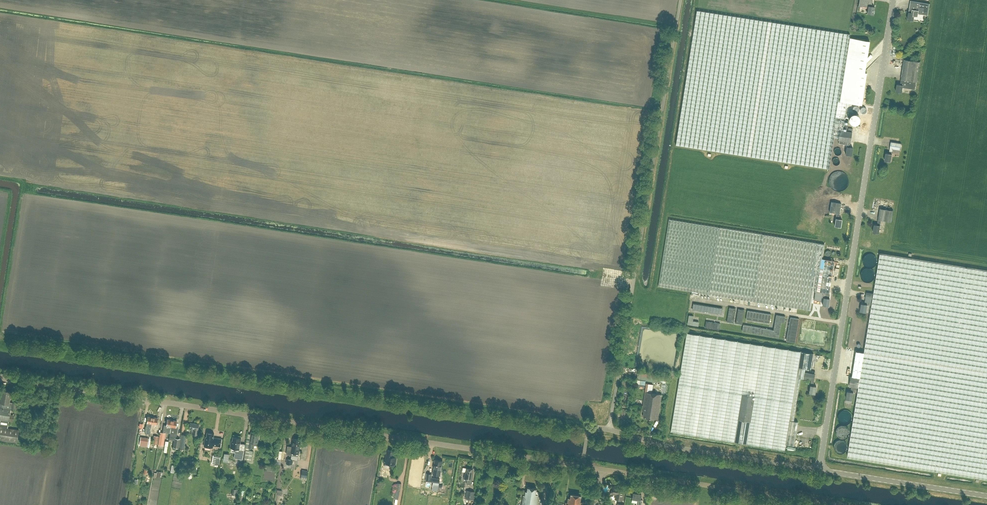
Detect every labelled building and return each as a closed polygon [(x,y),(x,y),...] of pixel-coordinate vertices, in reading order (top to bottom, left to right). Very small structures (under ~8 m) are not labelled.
[(858,5),(868,7),(867,13),(873,14),(874,6),(871,6),(872,1),(872,0),(859,0),(858,5)] [(909,12),(908,19),(914,20),(914,15),(918,16),(918,13),(928,15),(930,4),(911,1),(909,12)] [(829,162),(833,137),(838,138),(839,130),(842,130),(847,102),(839,101),(844,70),(849,38),(850,34),(780,23),(697,10),(676,145),(828,169),(829,162)] [(865,72),(869,41),(849,38),(844,70),(839,101),(847,102),(862,105),(867,72),(865,72)] [(915,89),(916,82),(917,82),(920,62),(915,61),(909,60),(904,59),(900,85),(897,84),(896,91),(902,92),(903,88),(915,89)] [(854,123),(855,123),(856,123),(857,123),(858,122),(859,121),(860,120),(860,119),(860,118),(860,117),(859,116),(859,115),(858,115),(857,114),(856,114),(856,113),(855,113),(854,113),(854,114),(853,114),(852,114),(851,115),(851,116),(850,116),(850,117),(850,118),(850,119),(850,120),(851,121),(851,122),(852,122),(853,123),(854,123)] [(852,132),(842,130),(839,130),(838,138),(838,139),(839,140),(839,143),(847,144),(847,146),(846,146),(845,154),(851,155),(853,147),(849,147),(850,142),(852,132)] [(893,148),(900,149),(901,143),(891,141),(889,153),(886,153),(885,160),(891,161),(892,154),(893,148)] [(837,156),(838,156),(839,156),(840,156),(841,156),(841,155),(842,154),(842,153),(843,153),(843,152),(843,151),(842,150),(842,149),(841,148),(840,148),(839,147),(838,147),(837,147),(836,148),(835,148),(834,149),(834,150),(834,151),(833,151),(833,152),(833,153),(834,153),(834,154),(834,155),(835,155),(835,156),(836,156),(837,156)] [(835,167),(836,167),(837,167),(837,166),(838,166),(839,166),(840,165),(840,164),(841,164),(841,163),(841,162),(841,161),(841,160),(840,160),(840,159),(839,159),(839,158),(838,158),(837,157),(836,157),(835,157),(834,158),(833,159),(832,159),(832,160),(832,161),(832,162),(832,163),(832,164),(833,165),(833,166),(834,166),(835,166),(835,167)] [(837,191),(838,192),(839,192),(840,192),(841,191),(842,191),(843,191),(844,190),(845,190),(846,189),(847,188),(847,187),(848,186),(849,185),(849,184),(849,183),(849,182),(849,181),(849,180),(849,179),(849,178),(848,177),(848,176),(847,175),(846,174),(846,173),(845,173),(844,172),(843,172),(842,171),(841,171),(840,171),(839,171),(838,171),(837,171),(836,171),(835,172),(834,172),(833,173),(832,173),(832,174),(831,175),(830,176),(830,177),(829,178),(829,179),(829,180),(829,181),(829,182),(829,183),(829,184),(829,185),(830,186),(831,187),(831,188),(832,189),(833,190),(834,190),(835,191),(836,191),(837,191)] [(841,219),(838,219),(841,203),(831,202),(829,212),(836,213),(836,218),(835,218),(834,226),(840,227),(841,219)] [(880,225),(881,220),(891,222),(893,210),(880,208),(877,225),(874,224),(873,232),(879,233),(880,225)] [(813,294),(824,295),(824,297),(828,298),(829,296),(829,294),(829,292),(834,260),(821,258),(824,244),(672,219),(669,219),(658,286),(811,310),(813,294)] [(847,456),(986,479),(986,270),(880,253),(864,352),(858,388),(847,456)] [(871,305),(873,293),(867,292),(865,304),(861,303),(860,311),(866,312),(867,304),(871,305)] [(688,315),(687,324),(698,326),(698,322),(692,321),(693,316),(688,315)] [(775,324),(780,325),(781,322),(784,323),(785,316),(782,316),(776,315),(775,324)] [(802,316),(797,342),(806,344),(810,318),(802,316)] [(720,323),(706,321),(705,327),(719,329),(720,323)] [(800,378),(803,378),(804,372),(805,368),(810,369),(813,353),(801,351),(687,333),(686,339),(676,401),(673,417),(671,431),(785,450),(786,444),(794,445),(795,437),(798,421),(794,420),(800,378)] [(846,400),(846,402),(852,403),(852,401),(852,398),(854,391),(854,388),(858,388),(864,352),(856,351),(852,376),(851,376),(849,386),(852,386),(851,391),(847,391),(846,397),(847,397),(846,400)] [(815,393),(816,386),(812,385),(814,374),(804,372),(803,378),(811,380),(809,392),(815,393)] [(646,383),(645,391),(645,392),(642,411),(644,412),(643,416),(658,419),(661,394),(652,393),(653,384),(646,383)] [(9,402),(11,391),(1,389),(0,395),(0,402),(3,403),(2,408),(0,407),(0,440),(17,442),(19,429),(7,428),(9,420),(12,420),(13,415),(9,415),(10,409),(10,408),(17,409),(17,403),(9,402)] [(164,425),(163,431),(169,432),(170,432),(172,420),(167,419),(166,425),(164,425)] [(176,427),(177,420),(172,420),(170,432),(169,432),(168,438),(174,439),(173,446),(178,447),(180,439),(176,438),(176,437),(178,427),(176,427)] [(199,430),(198,430),(199,424),(190,422),(189,429),(193,429),(193,431),(192,431),(191,434),(198,435),(199,430)] [(254,443),(257,443),(258,437),(257,437),(258,433),(252,431),(250,439),(246,439),(245,450),(244,461),(251,462),(253,451),(250,450),(250,447),(253,448),(254,443)] [(220,446),(222,439),(222,438),(214,437),(214,433),(207,432),(206,437),(205,437),(204,446),(213,447),(213,445),(220,446)] [(148,444),(148,438),(140,436),(140,442),(139,445),(147,447),(148,444)] [(241,438),(233,436),(233,441),(232,440),(231,447),(237,448),(236,456),(240,457),(240,458),(243,459),(245,449),(240,448),(241,438)] [(300,443),(299,443),(300,439),(294,438),(292,446),(288,446),(287,454),(294,455),(295,453),(299,453),(300,443)] [(392,465),(392,464),(395,464),(396,457),(393,457),(394,451),(387,450),(385,461),(384,461),(384,464),(392,465)] [(213,455),(212,463),(220,464),(221,456),(213,455)] [(435,459),(433,474),(440,475),(442,460),(435,459)] [(472,479),(473,474),(472,474),(473,469),(467,468),(466,472),(465,478),(468,479),(467,483),(471,484),(472,479)] [(443,479),(434,478),(433,486),(438,486),(439,483),(442,483),(443,479)] [(537,488),(528,487),(527,491),(526,491),(525,495),(523,495),(522,504),(537,504),(539,494),(536,494),(537,488)] [(617,487),(612,487),(611,493),(616,494),(615,499),(622,500),(624,488),(617,487)] [(642,500),(641,499),(642,494),(633,492),(632,498),(637,499),(636,504),(641,504),(642,500)] [(584,502),(580,501),(581,495),(571,493),(570,498),(568,498),(568,502),(566,502),(565,504),(583,504),(584,502)]
